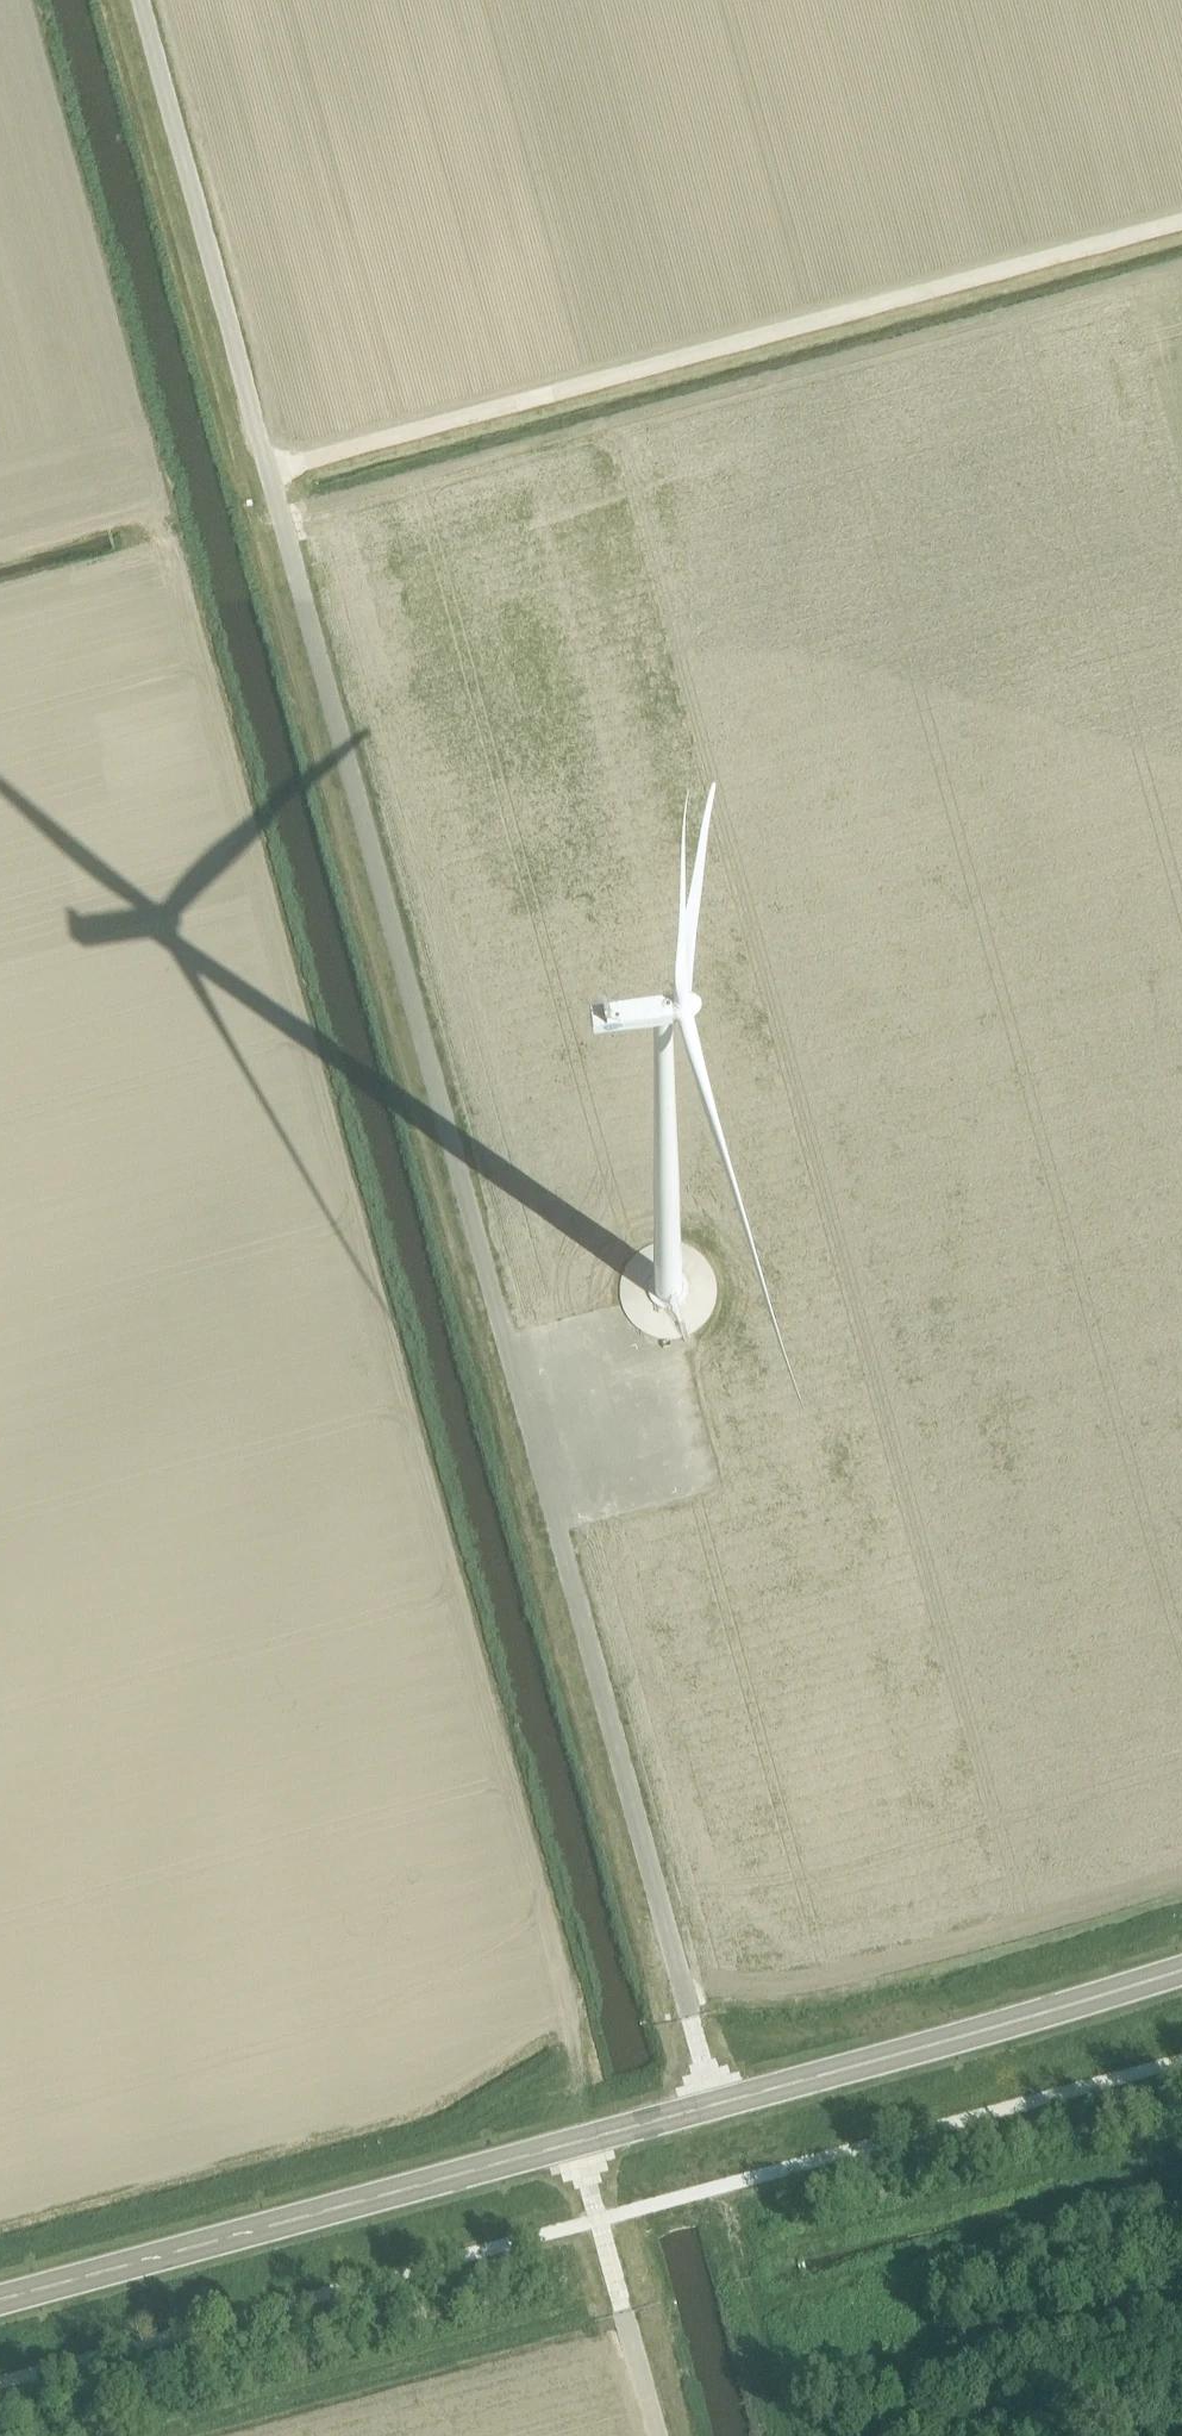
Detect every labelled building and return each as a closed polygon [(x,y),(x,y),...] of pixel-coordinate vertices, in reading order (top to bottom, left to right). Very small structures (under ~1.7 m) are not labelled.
[(682,1292),(682,1289),(682,1287),(681,1285),(681,1283),(679,1281),(678,1279),(676,1278),(674,1277),(672,1276),(670,1275),(668,1275),(665,1275),(663,1276),(661,1277),(659,1278),(657,1279),(656,1281),(655,1283),(654,1285),(653,1287),(653,1289),(653,1292),(654,1294),(655,1296),(656,1298),(657,1300),(659,1301),(661,1302),(663,1303),(665,1304),(668,1304),(670,1304),(672,1303),(674,1302),(676,1301),(678,1300),(679,1298),(680,1296),(681,1294),(682,1292)]
